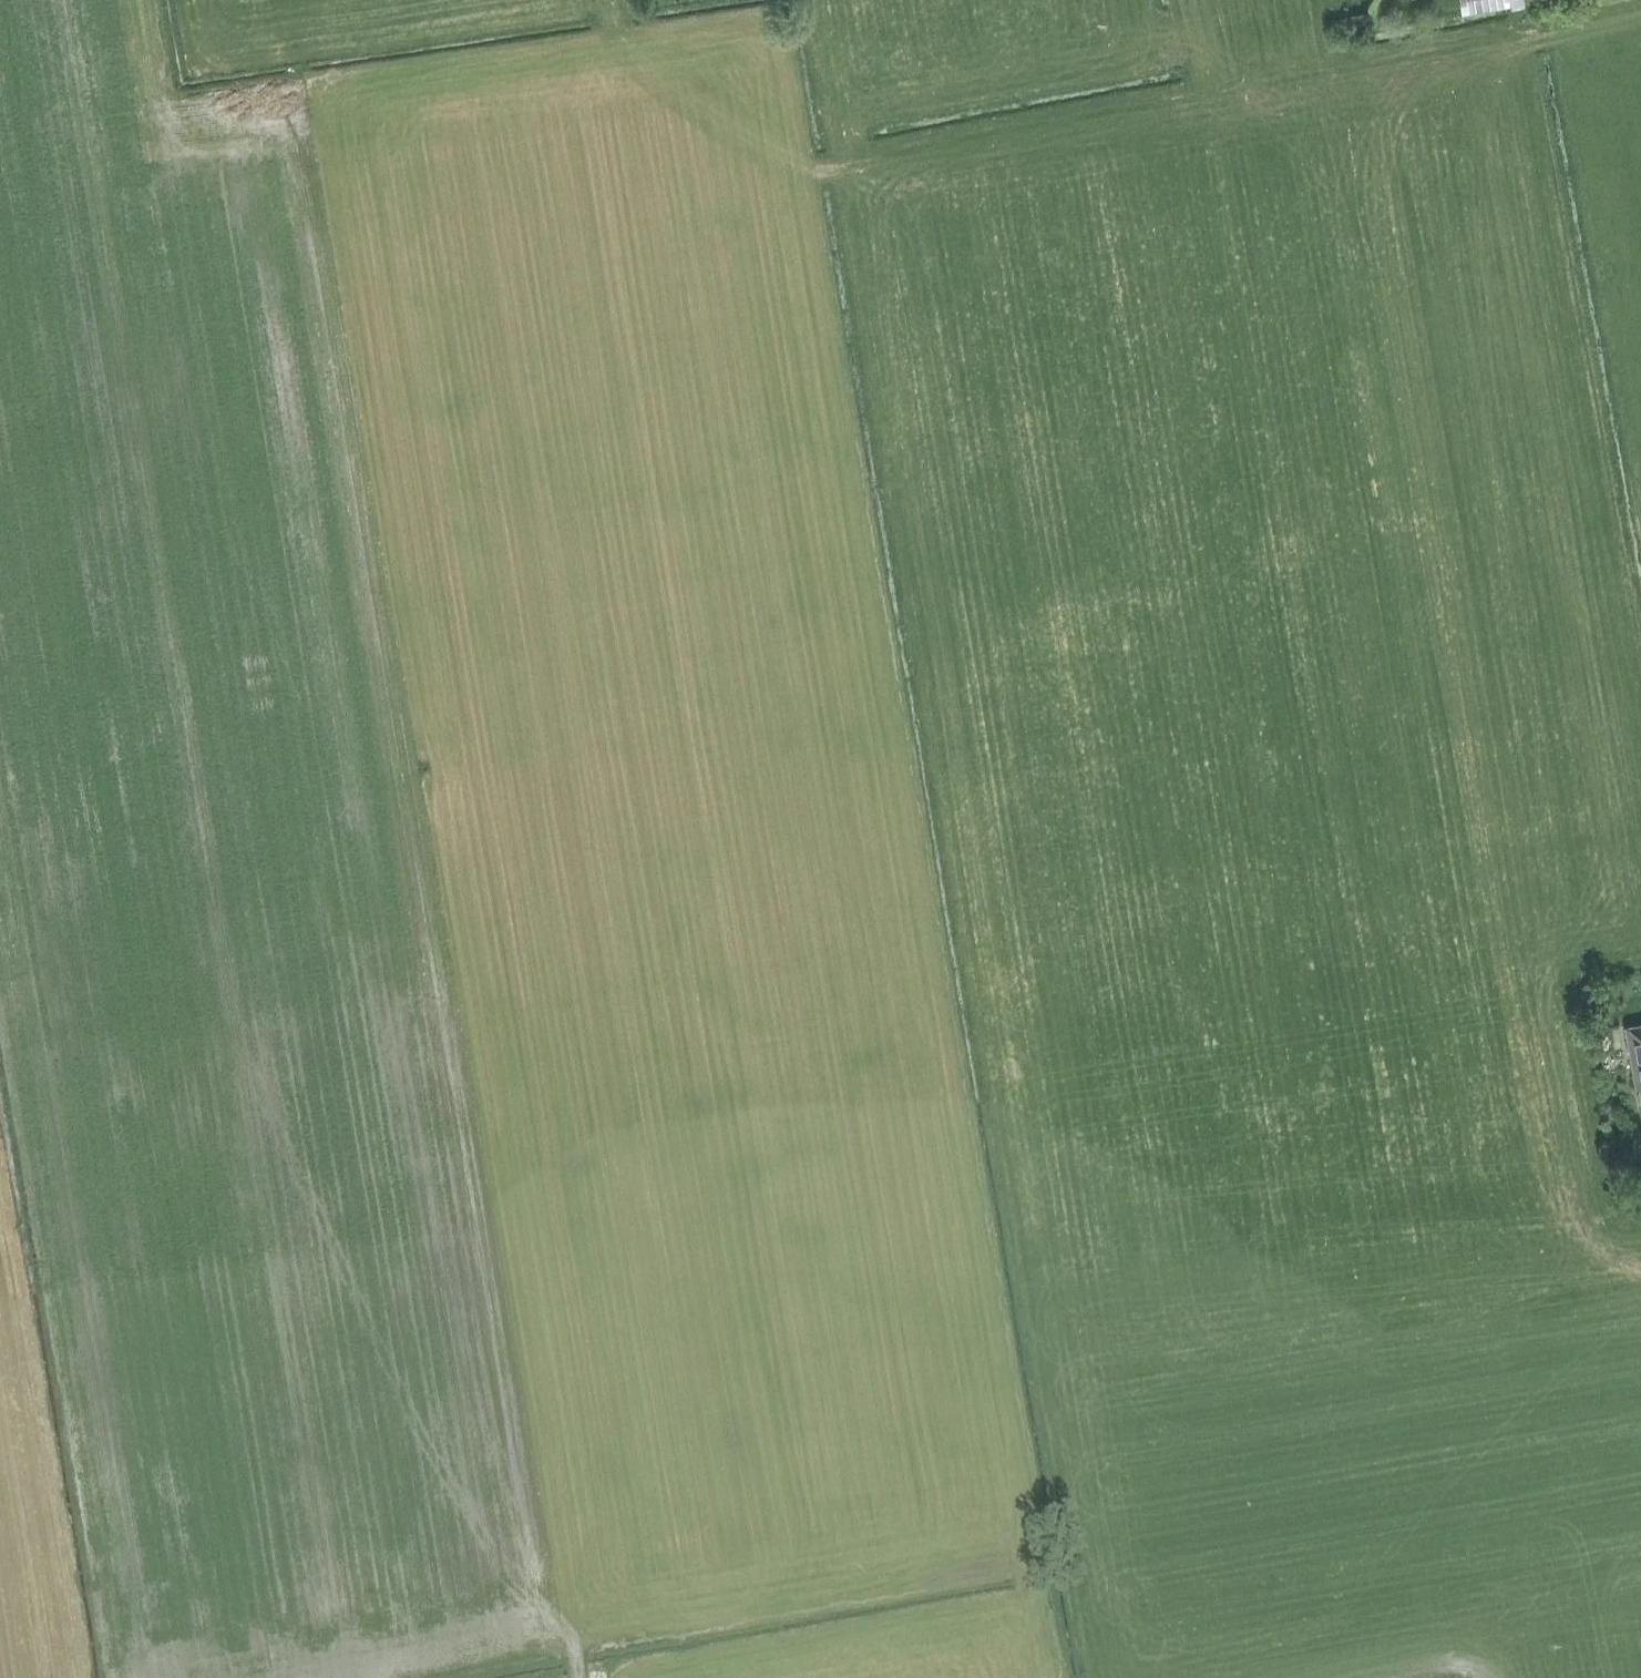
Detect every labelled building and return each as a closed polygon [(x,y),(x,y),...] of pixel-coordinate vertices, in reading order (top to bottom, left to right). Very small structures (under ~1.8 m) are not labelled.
[(1351,25),(1360,24),(1359,13),(1350,14),(1351,25)] [(1582,998),(1599,995),(1597,983),(1580,986),(1582,998)] [(1626,1027),(1638,1088),(1640,1088),(1640,1090),(1640,1025),(1626,1027)]
